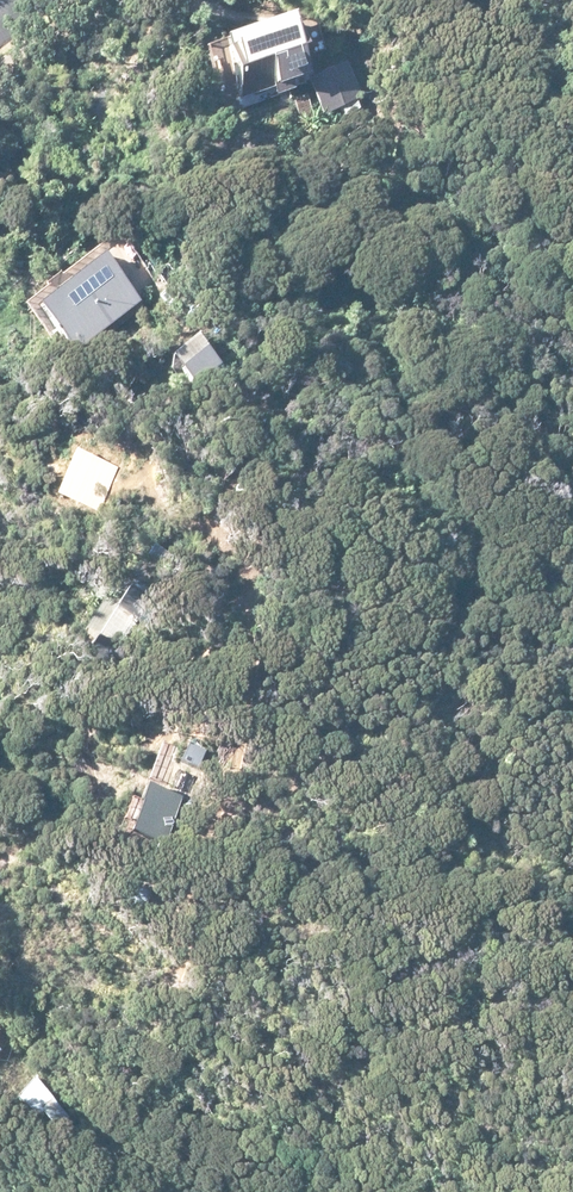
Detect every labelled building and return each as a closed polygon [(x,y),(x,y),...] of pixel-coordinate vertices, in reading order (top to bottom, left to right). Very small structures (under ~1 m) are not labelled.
[(285,15),(216,37),(237,99),(307,75),(285,15)] [(343,61),(323,70),(339,106),(360,98),(343,61)] [(91,256),(29,306),(71,359),(134,308),(91,256)] [(202,344),(176,366),(192,385),(198,379),(207,389),(225,373),(202,344)] [(162,551),(151,543),(143,555),(154,563),(162,551)] [(127,583),(110,609),(126,620),(143,594),(127,583)] [(167,760),(197,769),(203,751),(172,741),(167,760)] [(142,784),(127,833),(160,843),(165,826),(169,828),(179,796),(142,784)] [(33,1074),(15,1093),(52,1130),(70,1111),(33,1074)]
